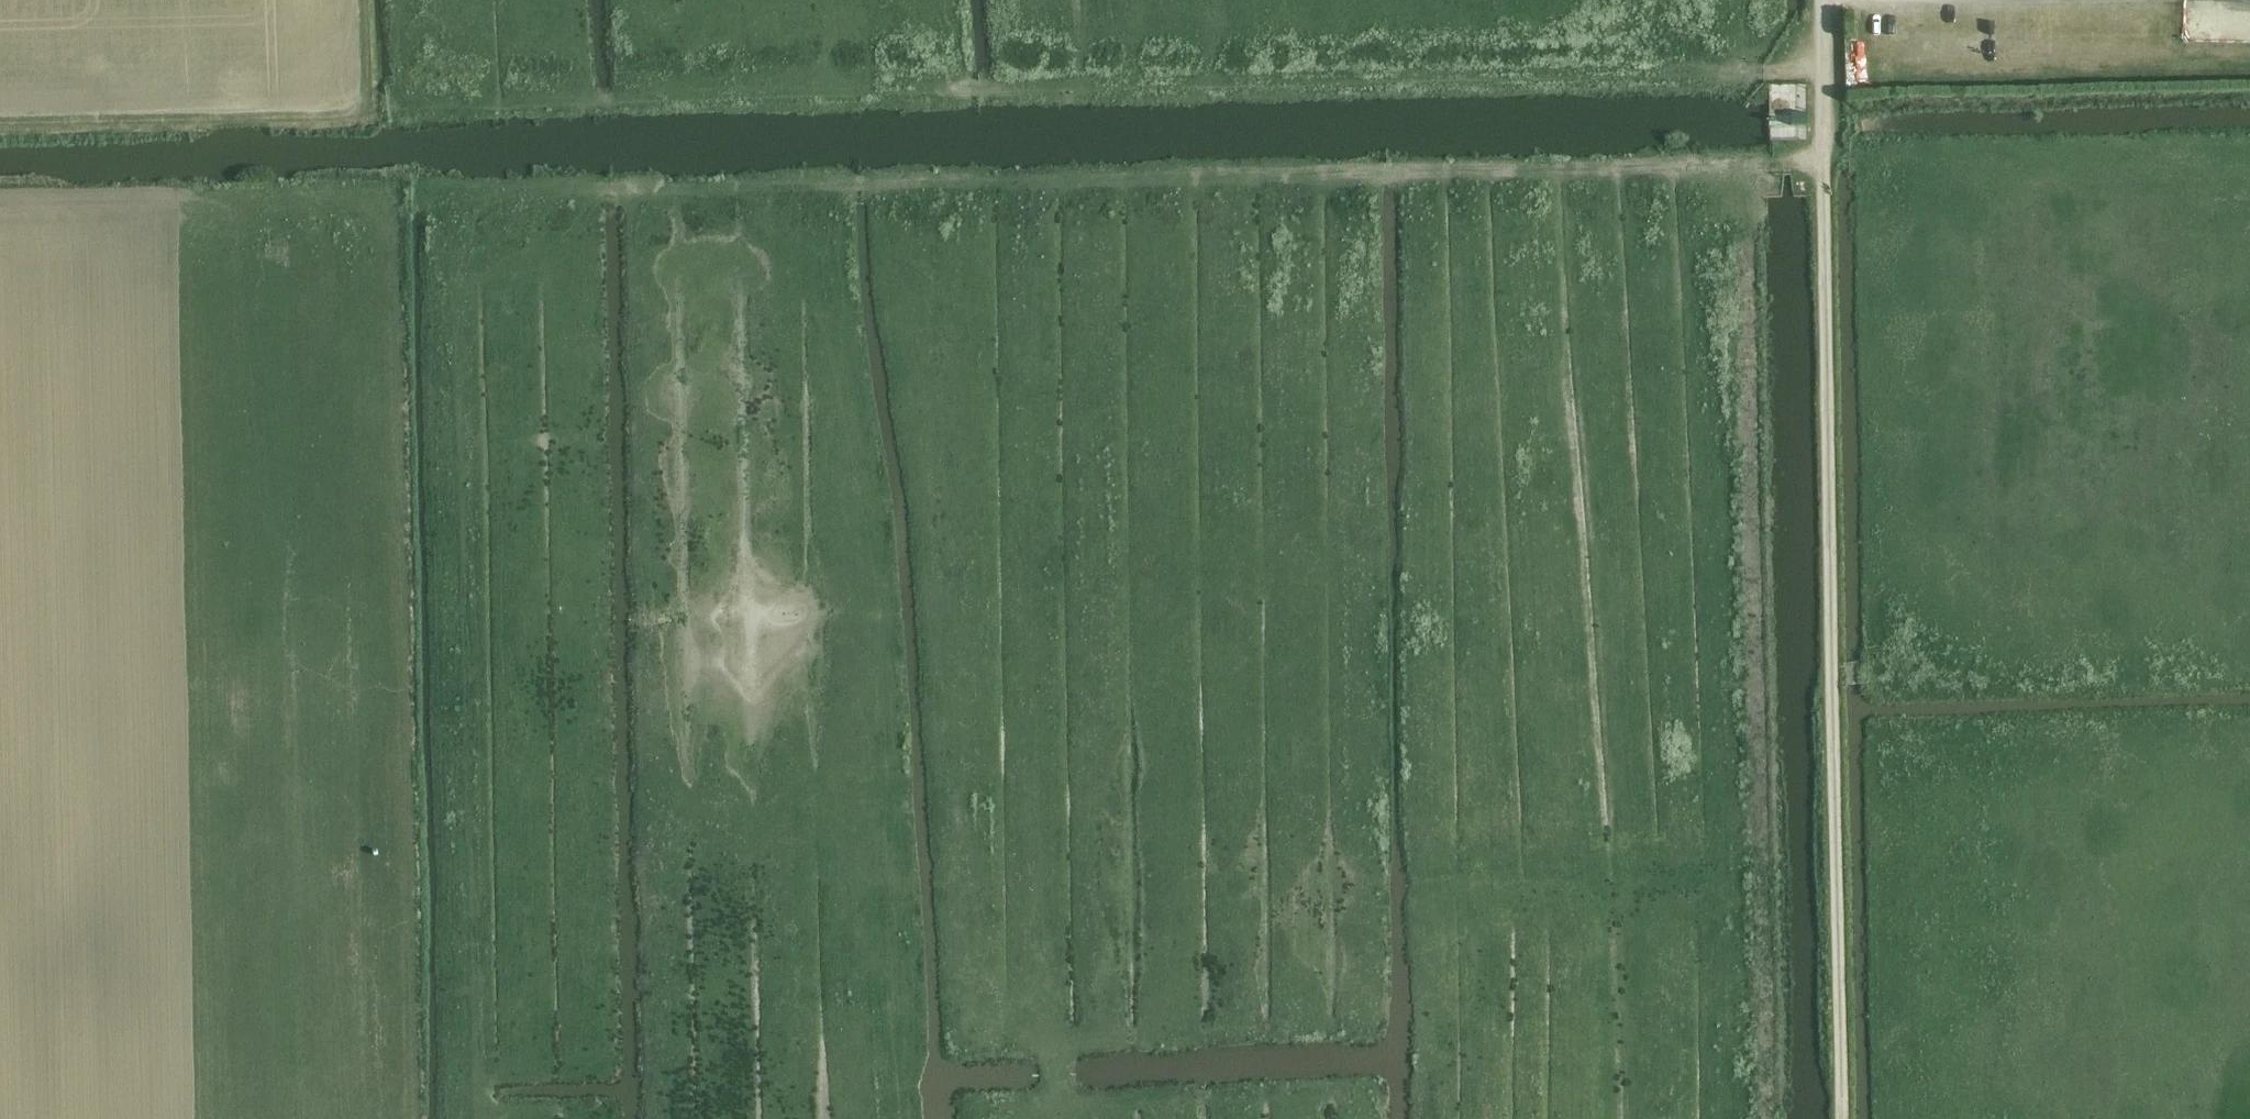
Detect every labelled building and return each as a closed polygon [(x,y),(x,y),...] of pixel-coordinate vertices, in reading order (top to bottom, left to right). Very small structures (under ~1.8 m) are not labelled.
[(1792,127),(1808,126),(1808,114),(1792,114),(1792,127)]
